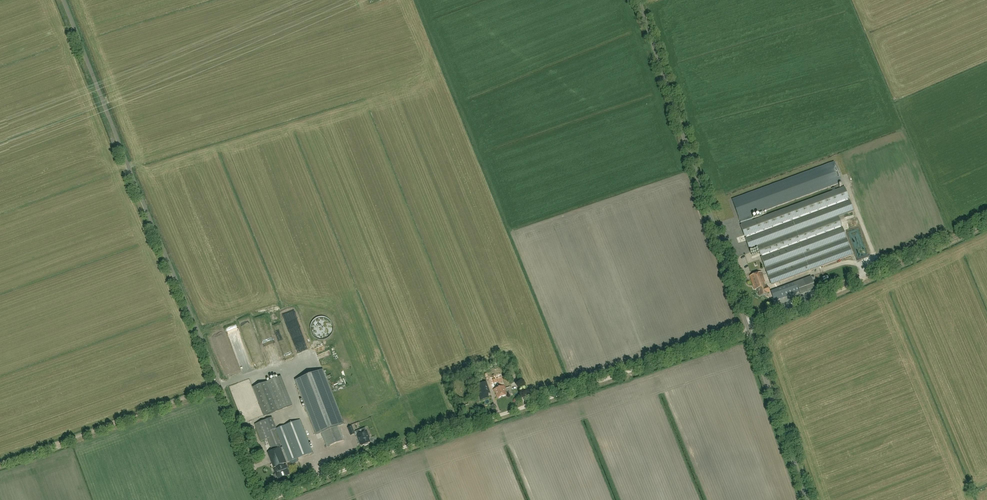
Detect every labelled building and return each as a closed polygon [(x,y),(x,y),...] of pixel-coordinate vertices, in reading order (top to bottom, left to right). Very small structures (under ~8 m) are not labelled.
[(732,199),(742,225),(753,221),(751,216),(842,183),(835,162),(732,199)] [(753,221),(742,225),(750,250),(758,247),(772,285),(852,256),(838,218),(853,212),(844,188),(753,221)] [(844,229),(850,228),(847,217),(841,218),(844,229)] [(754,290),(757,289),(759,296),(767,294),(767,293),(769,292),(767,286),(766,286),(761,272),(750,276),(754,290)] [(774,301),(799,292),(800,293),(815,288),(811,277),(771,292),(774,301)] [(245,333),(250,350),(255,349),(255,348),(259,346),(254,331),(245,333)] [(344,440),(341,433),(338,426),(344,424),(323,370),(295,381),(316,435),(322,433),(327,447),(344,440)] [(490,381),(493,390),(494,389),(497,398),(507,395),(504,389),(505,388),(501,377),(490,381)] [(278,411),(267,382),(252,388),(264,416),(278,411)] [(480,400),(489,398),(484,383),(476,386),(480,400)] [(276,474),(274,475),(276,478),(277,477),(278,479),(285,476),(289,474),(288,470),(288,469),(288,467),(287,467),(286,466),(283,467),(282,464),(287,463),(282,450),(284,449),(288,462),(312,453),(300,420),(277,429),(272,418),(255,425),(261,441),(271,437),(276,450),(268,453),(273,468),(276,467),(277,469),(274,471),(276,474)] [(365,445),(368,444),(368,443),(370,442),(369,438),(367,431),(357,435),(359,440),(359,439),(360,442),(360,443),(361,444),(362,445),(362,446),(364,445),(365,445)]
